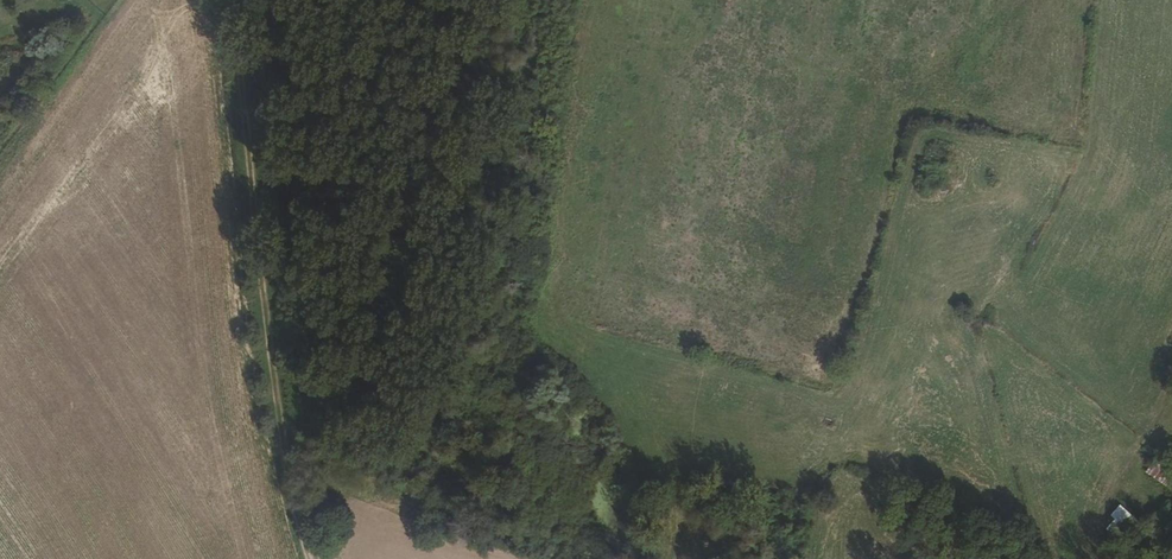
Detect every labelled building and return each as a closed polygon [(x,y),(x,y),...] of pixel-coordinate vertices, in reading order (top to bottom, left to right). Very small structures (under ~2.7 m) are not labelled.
[(1108,516),(1126,530),(1136,519),(1117,504),(1108,516)]
